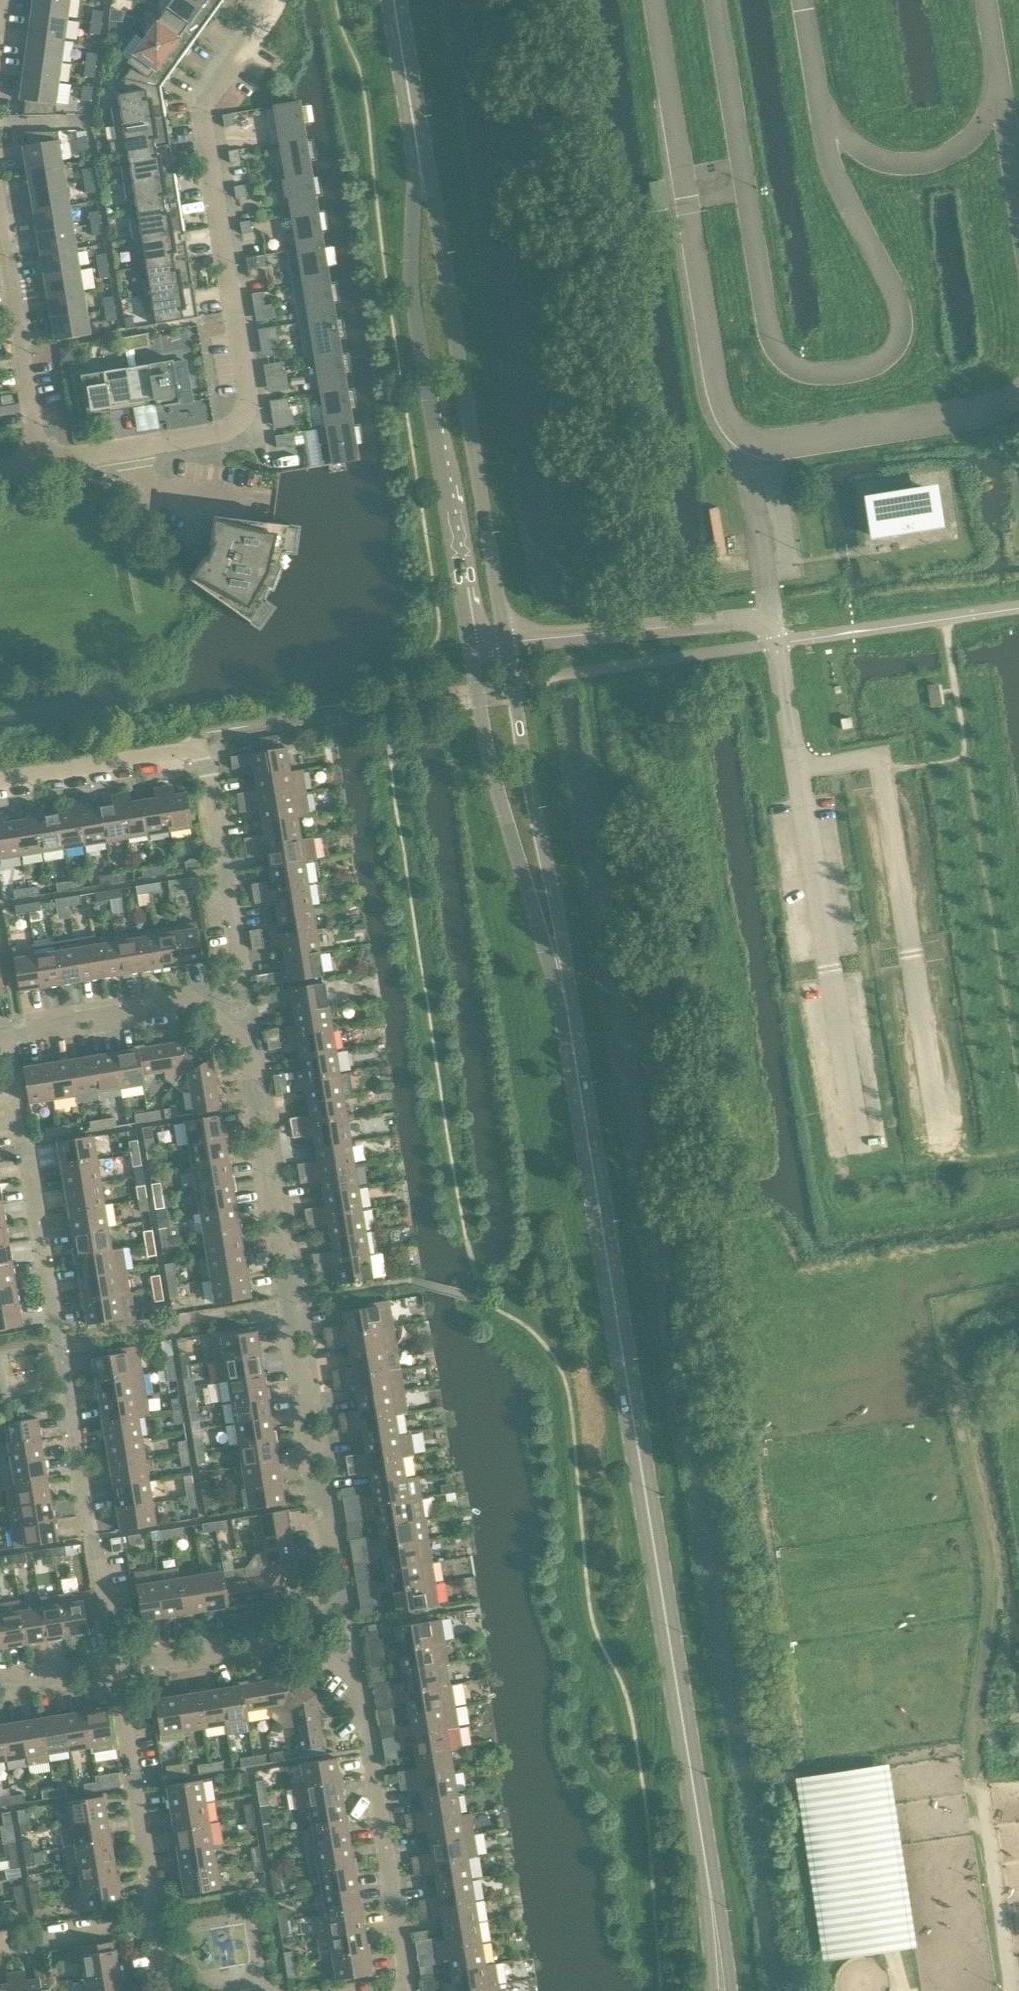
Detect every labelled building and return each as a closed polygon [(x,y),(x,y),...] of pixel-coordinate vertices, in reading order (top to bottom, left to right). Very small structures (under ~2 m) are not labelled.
[(31,14),(68,19),(71,0),(33,0),(31,14)] [(162,16),(195,40),(212,17),(189,0),(173,0),(162,16)] [(212,17),(224,0),(189,0),(212,17)] [(93,11),(92,23),(102,24),(104,12),(93,11)] [(31,14),(28,36),(65,41),(68,19),(31,14)] [(162,16),(145,39),(179,64),(195,40),(162,16)] [(102,24),(92,23),(90,35),(100,36),(102,24)] [(132,67),(124,79),(161,88),(179,64),(145,39),(137,34),(121,56),(129,61),(127,64),(132,67)] [(28,36),(26,57),(62,62),(65,41),(28,36)] [(88,54),(86,65),(96,67),(98,55),(88,54)] [(26,57),(23,78),(59,84),(62,62),(26,57)] [(96,67),(86,65),(84,77),(95,79),(96,67)] [(59,84),(23,78),(20,101),(25,102),(24,114),(23,114),(23,116),(57,115),(57,114),(55,114),(56,106),(59,84)] [(112,109),(115,126),(166,117),(161,88),(124,79),(126,94),(118,95),(120,107),(112,109)] [(81,101),(91,102),(93,88),(83,87),(81,101)] [(285,105),(275,107),(281,143),(306,139),(303,124),(309,123),(307,107),(301,108),(300,102),(288,104),(285,105)] [(222,116),(224,128),(235,126),(233,114),(222,116)] [(111,156),(127,153),(171,146),(166,117),(115,126),(117,141),(109,142),(111,156)] [(22,147),(26,169),(62,163),(59,141),(58,141),(57,133),(58,133),(58,131),(25,132),(25,133),(26,133),(28,146),(22,147)] [(77,139),(79,153),(89,151),(87,137),(77,139)] [(281,143),(286,179),(312,175),(309,160),(314,159),(312,143),(307,143),(306,139),(281,143)] [(121,165),(124,182),(175,174),(171,146),(127,153),(129,164),(121,165)] [(228,152),(230,164),(240,162),(238,150),(228,152)] [(26,169),(29,191),(66,185),(62,163),(26,169)] [(82,170),(84,182),(94,180),(92,168),(82,170)] [(134,198),(136,210),(180,203),(175,174),(124,182),(127,199),(134,198)] [(312,179),(312,175),(286,179),(292,214),(317,210),(315,196),(320,195),(317,178),(312,179)] [(94,180),(84,182),(85,193),(96,192),(94,180)] [(29,191),(33,212),(69,206),(66,185),(29,191)] [(234,187),(236,199),(246,198),(244,185),(234,187)] [(130,223),(133,240),(185,231),(180,203),(136,210),(138,221),(130,223)] [(33,212),(36,234),(73,227),(69,206),(33,212)] [(318,215),(317,210),(292,214),(298,250),(323,246),(321,231),(326,230),(323,214),(318,215)] [(89,213),(91,224),(101,223),(99,211),(89,213)] [(240,223),(242,235),(252,233),(250,221),(240,223)] [(101,223),(91,224),(92,236),(103,235),(101,223)] [(36,234),(40,255),(76,249),(73,227),(36,234)] [(144,256),(146,267),(189,260),(185,231),(133,240),(136,257),(144,256)] [(294,287),(304,286),(329,282),(327,267),(332,266),(329,249),(324,250),(323,246),(298,250),(288,252),(294,287)] [(40,255),(43,276),(80,270),(76,249),(40,255)] [(96,256),(98,267),(108,266),(106,254),(96,256)] [(246,258),(248,270),(258,269),(256,257),(246,258)] [(140,280),(142,297),(194,288),(189,260),(146,267),(148,278),(140,280)] [(108,266),(98,267),(99,279),(110,278),(108,266)] [(43,276),(47,298),(83,292),(80,270),(43,276)] [(300,323),(310,321),(335,317),(333,303),(338,302),(335,285),(330,286),(329,282),(304,286),(294,287),(300,323)] [(194,288),(142,297),(145,314),(153,312),(155,325),(199,318),(194,288)] [(47,298),(50,319),(87,313),(83,292),(47,298)] [(251,294),(253,306),(264,304),(262,292),(251,294)] [(103,298),(104,310),(115,308),(113,296),(103,298)] [(115,308),(104,310),(106,322),(117,320),(115,308)] [(87,313),(50,319),(54,341),(91,335),(87,313)] [(336,322),(335,317),(310,321),(300,323),(305,359),(315,357),(341,353),(338,338),(343,337),(340,321),(336,322)] [(267,328),(257,330),(259,342),(278,339),(276,327),(267,328)] [(341,353),(315,357),(321,393),(346,388),(344,374),(349,373),(347,356),(341,357),(341,353)] [(173,361),(126,368),(133,408),(156,405),(156,408),(164,407),(180,404),(192,402),(191,399),(185,362),(173,364),(173,361)] [(282,362),(263,365),(265,377),(284,374),(282,362)] [(133,408),(126,368),(80,376),(87,419),(103,417),(103,416),(111,415),(110,412),(133,408)] [(327,428),(352,424),(350,409),(355,408),(352,391),(347,392),(346,388),(321,393),(327,428)] [(288,398),(269,401),(271,413),(290,410),(288,398)] [(353,428),(352,424),(327,428),(316,429),(317,430),(323,465),(322,465),(322,466),(323,466),(358,461),(356,444),(361,444),(358,427),(353,428)] [(294,433),(275,436),(277,448),(296,445),(294,433)] [(868,504),(873,538),(940,527),(935,493),(868,504)] [(212,544),(206,559),(205,558),(191,579),(190,579),(189,580),(205,592),(211,596),(214,598),(251,623),(252,622),(259,627),(273,608),(265,603),(266,602),(263,600),(268,587),(272,589),(281,567),(277,565),(282,553),(285,553),(285,551),(294,552),(297,529),(288,528),(288,526),(273,525),(272,524),(214,517),(214,519),(211,544),(212,544)] [(941,705),(938,686),(928,687),(931,707),(941,705)] [(850,719),(841,720),(842,730),(852,728),(850,719)] [(260,739),(263,752),(278,749),(276,737),(260,739)] [(253,765),(255,778),(290,772),(286,748),(230,758),(232,768),(253,765)] [(236,794),(238,804),(305,793),(302,770),(290,772),(255,778),(257,791),(236,794)] [(172,786),(163,788),(170,832),(192,828),(186,794),(174,796),(172,786)] [(155,799),(143,801),(149,835),(170,832),(163,788),(153,789),(155,799)] [(129,793),(120,795),(127,839),(149,835),(143,801),(131,803),(129,793)] [(260,810),(262,823),(297,817),(309,815),(305,793),(238,804),(240,813),(260,810)] [(112,806),(100,808),(106,842),(127,839),(120,795),(110,796),(112,806)] [(87,800),(77,802),(85,846),(106,842),(100,808),(88,810),(87,800)] [(69,813),(58,815),(63,849),(85,846),(77,802),(68,803),(69,813)] [(44,807),(35,809),(42,853),(63,849),(58,815),(46,817),(44,807)] [(27,820),(15,822),(21,856),(42,853),(35,809),(25,810),(27,820)] [(15,822),(3,824),(2,814),(0,815),(0,860),(21,856),(15,822)] [(244,839),(245,849),(301,839),(297,817),(262,823),(264,836),(244,839)] [(267,855),(270,868),(305,862),(317,860),(313,837),(301,839),(245,849),(247,858),(267,855)] [(185,863),(186,871),(199,869),(197,861),(185,863)] [(251,885),(253,894),(308,885),(305,862),(270,868),(272,881),(251,885)] [(166,866),(154,868),(155,877),(168,874),(166,866)] [(155,877),(154,868),(141,870),(143,879),(155,877)] [(124,873),(111,875),(113,883),(125,881),(124,873)] [(113,883),(111,875),(99,877),(100,886),(113,883)] [(168,881),(170,892),(191,889),(189,878),(168,881)] [(81,880),(69,882),(70,890),(83,888),(81,880)] [(70,890),(69,882),(56,884),(57,893),(70,890)] [(161,883),(148,885),(150,893),(162,891),(161,883)] [(150,893),(148,885),(136,887),(137,895),(150,893)] [(275,900),(277,913),(312,908),(308,885),(253,894),(254,904),(275,900)] [(39,887),(26,889),(27,897),(40,895),(39,887)] [(27,897),(26,889),(14,891),(15,899),(27,897)] [(120,889),(108,891),(109,900),(122,898),(120,889)] [(109,900),(108,891),(95,893),(97,902),(109,900)] [(80,896),(68,898),(69,906),(82,904),(80,896)] [(69,906),(68,898),(55,900),(57,909),(69,906)] [(40,902),(27,904),(29,913),(41,911),(40,902)] [(29,913),(27,904),(15,906),(16,915),(29,913)] [(270,928),(271,937),(316,930),(312,908),(277,913),(279,926),(270,928)] [(196,923),(175,926),(182,965),(203,962),(196,923)] [(175,926),(155,930),(162,968),(182,965),(175,926)] [(249,931),(251,941),(262,939),(261,929),(249,931)] [(155,930),(135,933),(141,972),(162,968),(155,930)] [(282,945),(284,958),(319,953),(316,930),(271,937),(273,947),(282,945)] [(115,936),(116,942),(121,975),(141,972),(135,933),(115,936)] [(94,936),(74,939),(81,982),(101,978),(96,945),(94,936)] [(74,939),(54,943),(61,985),(81,982),(74,939)] [(262,939),(251,941),(253,950),(264,948),(262,939)] [(116,942),(96,945),(101,978),(121,975),(116,942)] [(54,943),(34,946),(41,988),(61,985),(54,943)] [(41,988),(34,946),(12,949),(19,992),(41,988)] [(319,953),(284,958),(287,971),(277,973),(279,983),(323,976),(319,953)] [(257,976),(259,987),(270,985),(268,974),(257,976)] [(291,1000),(293,1013),(328,1007),(324,984),(280,991),(282,1001),(291,1000)] [(260,994),(261,1005),(273,1003),(271,992),(260,994)] [(286,1027),(288,1037),(332,1030),(328,1007),(293,1013),(296,1026),(286,1027)] [(266,1031),(267,1040),(279,1038),(277,1029),(266,1031)] [(299,1045),(301,1058),(336,1052),(332,1030),(288,1037),(289,1046),(299,1045)] [(279,1038),(267,1040),(269,1050),(280,1048),(279,1038)] [(165,1080),(173,1086),(199,1050),(187,1041),(137,1049),(141,1075),(142,1075),(164,1072),(165,1080)] [(144,1085),(142,1075),(141,1075),(137,1049),(114,1053),(120,1089),(144,1085)] [(199,1050),(173,1086),(182,1092),(190,1091),(194,1114),(220,1110),(212,1059),(199,1050)] [(294,1072),(295,1082),(339,1075),(336,1052),(301,1058),(303,1071),(294,1072)] [(98,1093),(120,1089),(114,1053),(92,1057),(98,1093)] [(75,1096),(98,1093),(92,1057),(70,1060),(75,1096)] [(53,1100),(75,1096),(70,1060),(47,1064),(53,1100)] [(29,1104),(53,1100),(47,1064),(23,1068),(29,1104)] [(306,1090),(308,1103),(343,1097),(353,1095),(349,1073),(339,1075),(295,1082),(297,1091),(306,1090)] [(273,1076),(275,1085),(286,1083),(285,1074),(273,1076)] [(286,1083),(275,1085),(276,1095),(288,1093),(286,1083)] [(290,1119),(292,1129),(347,1120),(343,1097),(308,1103),(310,1116),(290,1119)] [(164,1110),(165,1119),(178,1117),(177,1108),(164,1110)] [(160,1111),(147,1113),(149,1121),(161,1119),(160,1111)] [(149,1121),(147,1113),(135,1115),(136,1123),(149,1121)] [(185,1121),(189,1145),(225,1139),(221,1116),(185,1121)] [(115,1118),(102,1120),(104,1129),(116,1127),(115,1118)] [(104,1129),(102,1120),(90,1122),(91,1131),(104,1129)] [(314,1135),(316,1148),(351,1142),(347,1120),(292,1129),(293,1138),(314,1135)] [(70,1125),(57,1127),(59,1136),(71,1134),(70,1125)] [(59,1136),(57,1127),(45,1129),(46,1138),(59,1136)] [(146,1152),(155,1151),(153,1138),(151,1127),(142,1128),(144,1140),(146,1152)] [(57,1142),(61,1166),(97,1160),(93,1136),(57,1142)] [(189,1145),(192,1168),(228,1162),(225,1139),(189,1145)] [(129,1142),(131,1154),(140,1153),(138,1140),(129,1142)] [(297,1165),(299,1174),(354,1165),(351,1142),(316,1148),(318,1161),(297,1165)] [(155,1151),(146,1152),(148,1165),(157,1163),(155,1151)] [(140,1153),(131,1154),(133,1167),(142,1166),(140,1153)] [(61,1166),(65,1188),(101,1183),(97,1160),(61,1166)] [(192,1168),(196,1190),(232,1184),(228,1162),(192,1168)] [(321,1180),(323,1193),(358,1188),(354,1165),(299,1174),(301,1184),(321,1180)] [(65,1188),(68,1211),(104,1205),(101,1183),(65,1188)] [(152,1184),(154,1197),(162,1196),(160,1183),(152,1184)] [(196,1190),(200,1213),(236,1207),(232,1184),(196,1190)] [(136,1187),(138,1199),(147,1198),(145,1185),(136,1187)] [(305,1210),(306,1219),(362,1210),(358,1188),(323,1193),(325,1206),(305,1210)] [(162,1196),(154,1197),(156,1209),(164,1208),(162,1196)] [(147,1198),(138,1199),(140,1212),(149,1210),(147,1198)] [(68,1211),(72,1233),(108,1228),(104,1205),(68,1211)] [(195,1236),(203,1235),(239,1229),(236,1207),(200,1213),(192,1214),(195,1236)] [(329,1225),(331,1238),(366,1233),(362,1210),(306,1219),(308,1229),(329,1225)] [(157,1220),(161,1242),(170,1241),(168,1228),(170,1228),(168,1218),(157,1220)] [(9,1245),(5,1224),(0,1225),(0,1246),(9,1245)] [(72,1233),(76,1256),(112,1250),(108,1228),(72,1233)] [(203,1235),(207,1257),(243,1252),(239,1229),(203,1235)] [(143,1232),(145,1244),(154,1243),(152,1230),(143,1232)] [(312,1255),(314,1264),(369,1255),(366,1233),(331,1238),(333,1251),(312,1255)] [(170,1241),(161,1242),(163,1254),(172,1253),(170,1241)] [(154,1243),(145,1244),(147,1257),(156,1256),(154,1243)] [(12,1265),(9,1245),(0,1246),(0,1267),(12,1265)] [(76,1256),(79,1278),(115,1273),(125,1271),(122,1248),(112,1250),(76,1256)] [(203,1281),(211,1280),(247,1274),(243,1252),(207,1257),(199,1259),(203,1281)] [(369,1255),(314,1264),(315,1274),(336,1270),(338,1284),(373,1279),(369,1255)] [(165,1265),(168,1287),(177,1286),(175,1273),(177,1273),(175,1263),(165,1265)] [(15,1285),(12,1265),(0,1267),(0,1287),(15,1285)] [(79,1278),(83,1301),(129,1293),(125,1271),(115,1273),(79,1278)] [(247,1274),(211,1280),(215,1304),(251,1298),(247,1274)] [(151,1277),(153,1289),(162,1288),(159,1275),(151,1277)] [(19,1305),(15,1285),(0,1287),(0,1308),(19,1305)] [(177,1286),(168,1287),(170,1299),(179,1298),(177,1286)] [(162,1288),(153,1289),(155,1302),(164,1301),(162,1288)] [(129,1293),(83,1301),(87,1324),(111,1320),(112,1324),(135,1321),(131,1293),(129,1293)] [(326,1338),(393,1327),(388,1301),(359,1305),(359,1309),(343,1312),(345,1325),(324,1328),(326,1338)] [(0,1308),(0,1330),(22,1326),(19,1305),(0,1308)] [(348,1344),(350,1356),(396,1348),(393,1327),(326,1338),(327,1348),(348,1344)] [(212,1339),(216,1361),(260,1354),(256,1332),(212,1339)] [(92,1358),(96,1381),(142,1373),(138,1346),(104,1351),(105,1356),(92,1358)] [(352,1368),(342,1369),(331,1371),(333,1381),(400,1370),(396,1348),(350,1356),(352,1368)] [(179,1354),(181,1367),(190,1365),(188,1353),(179,1354)] [(216,1361),(219,1382),(263,1375),(260,1354),(216,1361)] [(163,1357),(165,1369),(174,1368),(172,1355),(163,1357)] [(190,1365),(181,1367),(183,1379),(185,1388),(193,1386),(192,1378),(190,1365)] [(174,1368),(165,1369),(168,1382),(176,1380),(174,1368)] [(357,1399),(403,1391),(400,1370),(333,1381),(334,1390),(355,1387),(357,1399)] [(96,1381),(99,1402),(146,1394),(142,1373),(96,1381)] [(223,1404),(231,1402),(267,1397),(263,1375),(219,1382),(223,1404)] [(186,1397),(188,1409),(197,1408),(195,1395),(193,1386),(185,1388),(186,1397)] [(340,1423),(395,1414),(407,1412),(403,1391),(357,1399),(359,1411),(338,1414),(340,1423)] [(99,1402),(103,1423),(138,1417),(149,1416),(146,1394),(99,1402)] [(231,1402),(235,1424),(270,1418),(267,1397),(231,1402)] [(170,1399),(172,1412),(181,1410),(179,1398),(170,1399)] [(190,1422),(199,1420),(197,1408),(188,1409),(190,1422)] [(181,1410),(172,1412),(175,1424),(183,1423),(181,1410)] [(364,1441),(398,1436),(395,1414),(340,1423),(341,1433),(362,1430),(364,1441)] [(103,1423),(106,1444),(142,1439),(138,1417),(103,1423)] [(5,1424),(8,1445),(41,1439),(37,1418),(5,1424)] [(235,1424),(238,1445),(274,1439),(270,1418),(235,1424)] [(347,1466),(358,1464),(402,1457),(414,1455),(410,1434),(398,1436),(364,1441),(366,1453),(345,1457),(347,1466)] [(193,1439),(195,1452),(204,1450),(202,1438),(193,1439)] [(1,1466),(44,1459),(41,1439),(8,1445),(0,1446),(0,1457),(1,1466)] [(106,1444),(110,1466),(145,1460),(142,1439),(106,1444)] [(238,1445),(242,1466),(277,1461),(274,1439),(238,1445)] [(177,1442),(179,1454),(188,1453),(186,1440),(177,1442)] [(204,1450),(195,1452),(197,1464),(206,1463),(204,1450)] [(188,1453),(179,1454),(181,1467),(190,1465),(188,1453)] [(369,1472),(371,1484),(405,1479),(402,1457),(358,1464),(347,1466),(348,1476),(369,1472)] [(1,1466),(5,1486),(47,1480),(44,1459),(1,1466)] [(110,1466),(113,1487),(149,1481),(145,1460),(110,1466)] [(242,1466),(245,1488),(281,1482),(277,1461),(242,1466)] [(363,1498),(365,1508),(409,1500),(421,1498),(417,1477),(405,1479),(371,1484),(373,1496),(363,1498)] [(5,1486),(8,1507),(51,1500),(47,1480),(5,1486)] [(113,1487),(117,1508),(152,1502),(149,1481),(113,1487)] [(200,1482),(202,1495),(211,1493),(209,1481),(200,1482)] [(281,1482),(245,1488),(249,1510),(284,1504),(281,1482)] [(184,1484),(186,1497),(195,1495),(193,1483),(184,1484)] [(341,1489),(342,1498),(355,1496),(353,1487),(341,1489)] [(211,1493),(202,1495),(204,1507),(213,1506),(211,1493)] [(195,1495),(186,1497),(188,1509),(197,1508),(195,1495)] [(409,1500),(365,1508),(366,1517),(376,1515),(378,1527),(412,1522),(424,1520),(421,1498),(409,1500)] [(8,1507),(11,1527),(54,1520),(51,1500),(8,1507)] [(152,1502),(117,1508),(120,1531),(156,1525),(152,1502)] [(257,1552),(251,1560),(287,1586),(296,1574),(288,1525),(290,1524),(290,1525),(291,1525),(288,1510),(259,1515),(265,1551),(257,1552)] [(231,1519),(233,1528),(245,1526),(244,1517),(231,1519)] [(54,1520),(11,1527),(15,1548),(57,1541),(54,1520)] [(227,1520),(214,1522),(216,1531),(228,1529),(227,1520)] [(370,1541),(372,1550),(428,1541),(424,1520),(412,1522),(378,1527),(380,1539),(370,1541)] [(346,1523),(348,1532),(360,1530),(359,1521),(346,1523)] [(202,1524),(203,1533),(216,1531),(214,1522),(202,1524)] [(172,1529),(173,1538),(186,1536),(184,1527),(172,1529)] [(159,1531),(160,1540),(173,1538),(172,1529),(159,1531)] [(348,1532),(349,1540),(362,1538),(360,1530),(348,1532)] [(141,1534),(124,1537),(125,1543),(129,1542),(129,1545),(142,1543),(141,1534)] [(125,1543),(124,1537),(110,1539),(113,1553),(122,1551),(121,1543),(125,1543)] [(383,1558),(385,1570),(431,1562),(428,1541),(372,1550),(373,1560),(383,1558)] [(52,1548),(54,1557),(66,1555),(65,1546),(52,1548)] [(40,1550),(41,1559),(54,1557),(52,1548),(40,1550)] [(12,1555),(13,1564),(26,1562),(24,1553),(12,1555)] [(1,1566),(13,1564),(12,1555),(0,1557),(0,1560),(1,1566)] [(278,1599),(287,1586),(251,1560),(246,1568),(222,1571),(228,1607),(278,1599)] [(377,1583),(379,1593),(435,1584),(431,1562),(385,1570),(387,1582),(377,1583)] [(353,1566),(355,1575),(367,1572),(366,1564),(353,1566)] [(158,1582),(157,1572),(156,1569),(134,1572),(142,1621),(164,1617),(158,1582)] [(157,1572),(158,1582),(164,1617),(185,1614),(180,1578),(178,1569),(157,1572)] [(222,1571),(201,1575),(207,1610),(228,1607),(222,1571)] [(355,1575),(356,1583),(369,1581),(367,1572),(355,1575)] [(201,1575),(180,1578),(185,1614),(207,1610),(201,1575)] [(435,1584),(379,1593),(380,1602),(390,1601),(392,1613),(438,1606),(435,1584)] [(92,1591),(60,1596),(67,1637),(88,1634),(87,1626),(97,1625),(92,1591)] [(40,1598),(41,1608),(46,1640),(67,1637),(60,1596),(60,1595),(40,1598)] [(1,1614),(6,1647),(26,1644),(21,1611),(20,1601),(0,1605),(0,1609),(1,1614)] [(360,1608),(362,1617),(374,1615),(373,1606),(360,1608)] [(41,1608),(21,1611),(26,1644),(46,1640),(41,1608)] [(388,1651),(444,1642),(441,1620),(394,1628),(396,1640),(387,1642),(388,1651)] [(364,1633),(366,1642),(378,1640),(377,1631),(364,1633)] [(401,1671),(448,1664),(444,1642),(388,1651),(390,1661),(399,1659),(401,1671)] [(395,1694),(451,1685),(448,1664),(401,1671),(403,1683),(394,1684),(395,1694)] [(370,1667),(371,1676),(384,1674),(382,1665),(370,1667)] [(371,1676),(373,1685),(385,1682),(384,1674),(371,1676)] [(269,1716),(277,1722),(303,1686),(291,1678),(241,1686),(245,1712),(246,1712),(268,1708),(269,1716)] [(408,1714),(455,1706),(451,1685),(395,1694),(397,1704),(406,1702),(408,1714)] [(249,1730),(246,1712),(245,1712),(241,1686),(220,1689),(225,1725),(227,1734),(249,1730)] [(303,1686),(277,1722),(286,1728),(294,1727),(298,1750),(324,1746),(315,1695),(303,1686)] [(204,1728),(225,1725),(220,1689),(198,1692),(204,1728)] [(183,1732),(204,1728),(198,1692),(177,1696),(183,1732)] [(160,1735),(183,1732),(177,1696),(155,1699),(160,1735)] [(402,1737),(446,1729),(458,1728),(455,1706),(408,1714),(410,1726),(401,1727),(402,1737)] [(107,1707),(84,1711),(90,1747),(91,1753),(117,1748),(112,1713),(108,1713),(107,1707)] [(377,1710),(378,1719),(391,1716),(389,1708),(377,1710)] [(84,1711),(63,1715),(69,1750),(90,1747),(84,1711)] [(63,1715),(42,1718),(48,1754),(69,1750),(63,1715)] [(378,1719),(379,1727),(392,1725),(391,1716),(378,1719)] [(42,1718),(21,1722),(26,1757),(28,1765),(49,1762),(48,1754),(42,1718)] [(0,1725),(0,1730),(5,1761),(26,1757),(21,1722),(0,1725)] [(415,1757),(450,1751),(462,1749),(458,1728),(446,1729),(402,1737),(404,1746),(413,1745),(415,1757)] [(384,1752),(385,1761),(398,1759),(396,1750),(384,1752)] [(398,1782),(453,1773),(450,1751),(415,1757),(417,1769),(397,1772),(398,1782)] [(271,1762),(283,1760),(282,1752),(269,1754),(271,1762)] [(253,1756),(254,1765),(266,1763),(265,1754),(253,1756)] [(240,1758),(241,1767),(254,1765),(253,1756),(240,1758)] [(301,1764),(304,1786),(340,1781),(336,1758),(301,1764)] [(210,1763),(211,1772),(224,1770),(222,1761),(210,1763)] [(166,1766),(168,1779),(190,1775),(188,1763),(166,1766)] [(197,1765),(199,1774),(211,1772),(210,1763),(197,1765)] [(800,1779),(827,1959),(911,1946),(884,1766),(800,1779)] [(95,1776),(96,1782),(98,1791),(121,1787),(118,1772),(95,1776)] [(238,1774),(240,1787),(249,1786),(247,1773),(238,1774)] [(422,1800),(457,1794),(453,1773),(398,1782),(400,1791),(420,1788),(422,1800)] [(166,1786),(170,1808),(206,1802),(202,1780),(166,1786)] [(255,1781),(257,1794),(266,1793),(264,1780),(255,1781)] [(297,1809),(308,1808),(343,1802),(340,1781),(304,1786),(294,1788),(297,1809)] [(84,1784),(85,1793),(98,1791),(96,1782),(84,1784)] [(54,1789),(55,1798),(68,1796),(66,1787),(54,1789)] [(41,1791),(43,1800),(55,1798),(54,1789),(41,1791)] [(257,1794),(259,1806),(268,1805),(266,1793),(257,1794)] [(11,1796),(12,1805),(25,1803),(23,1794),(11,1796)] [(405,1824),(460,1815),(457,1794),(422,1800),(424,1812),(404,1815),(405,1824)] [(12,1805),(11,1796),(0,1798),(0,1807),(12,1805)] [(68,1802),(71,1824),(107,1819),(103,1796),(68,1802)] [(170,1808),(174,1830),(209,1824),(206,1802),(170,1808)] [(308,1808),(311,1829),(347,1823),(343,1802),(308,1808)] [(243,1805),(245,1818),(254,1817),(252,1804),(243,1805)] [(17,1811),(20,1833),(29,1831),(26,1809),(17,1811)] [(10,1812),(1,1813),(4,1826),(1,1826),(3,1835),(14,1833),(10,1812)] [(429,1842),(476,1835),(472,1813),(460,1815),(405,1824),(407,1834),(427,1831),(429,1842)] [(245,1818),(247,1831),(256,1829),(254,1817),(245,1818)] [(65,1847),(75,1846),(111,1840),(107,1819),(71,1824),(62,1826),(65,1847)] [(262,1824),(264,1837),(273,1835),(271,1823),(262,1824)] [(303,1830),(306,1852),(350,1845),(347,1823),(311,1829),(303,1830)] [(174,1830),(177,1851),(213,1845),(209,1824),(174,1830)] [(264,1837),(266,1849),(275,1848),(273,1835),(264,1837)] [(412,1867),(467,1858),(479,1856),(476,1835),(429,1842),(431,1854),(411,1858),(412,1867)] [(22,1842),(24,1854),(33,1853),(31,1840),(22,1842)] [(69,1869),(78,1867),(114,1861),(111,1840),(75,1846),(65,1847),(69,1869)] [(7,1844),(9,1857),(17,1855),(15,1843),(7,1844)] [(177,1851),(181,1872),(216,1866),(213,1845),(177,1851)] [(310,1874),(318,1872),(354,1867),(350,1845),(306,1852),(310,1874)] [(252,1860),(261,1859),(259,1847),(250,1848),(252,1860)] [(24,1854),(26,1867),(35,1865),(33,1853),(24,1854)] [(9,1857),(11,1869),(19,1868),(17,1855),(9,1857)] [(436,1885),(471,1880),(467,1858),(412,1867),(414,1877),(434,1873),(436,1885)] [(252,1860),(254,1873),(263,1872),(261,1859),(252,1860)] [(78,1867),(82,1888),(117,1883),(114,1861),(78,1867)] [(216,1866),(181,1872),(184,1895),(220,1889),(216,1866)] [(271,1880),(280,1878),(278,1866),(269,1867),(271,1880)] [(318,1872),(322,1894),(357,1888),(354,1867),(318,1872)] [(271,1880),(273,1892),(282,1891),(280,1878),(271,1880)] [(419,1910),(430,1908),(474,1901),(471,1880),(436,1885),(438,1897),(418,1901),(419,1910)] [(29,1884),(31,1897),(40,1895),(38,1883),(29,1884)] [(117,1883),(82,1888),(71,1890),(75,1913),(121,1905),(117,1883)] [(14,1887),(16,1899),(24,1898),(22,1885),(14,1887)] [(322,1894),(325,1915),(361,1909),(357,1888),(322,1894)] [(31,1897),(33,1909),(42,1908),(40,1895),(31,1897)] [(16,1899),(18,1912),(26,1910),(24,1898),(16,1899)] [(441,1916),(443,1928),(478,1923),(474,1901),(430,1908),(419,1910),(421,1920),(441,1916)] [(276,1910),(278,1923),(287,1921),(285,1909),(276,1910)] [(325,1915),(329,1936),(364,1931),(361,1909),(325,1915)] [(278,1923),(280,1935),(289,1934),(294,1933),(292,1920),(287,1921),(278,1923)] [(436,1942),(437,1951),(481,1944),(478,1923),(443,1928),(445,1940),(436,1942)] [(321,1959),(332,1958),(368,1952),(364,1931),(329,1936),(318,1938),(321,1959)] [(413,1933),(415,1942),(427,1940),(426,1931),(413,1933)] [(79,1947),(85,1978),(128,1971),(127,1961),(117,1963),(114,1941),(79,1947)] [(448,1959),(450,1971),(485,1965),(481,1944),(437,1951),(439,1961),(448,1959)] [(283,1953),(285,1965),(294,1964),(292,1951),(283,1953)] [(368,1952),(332,1958),(336,1980),(371,1974),(368,1952)] [(50,1990),(47,1977),(44,1957),(32,1959),(36,1979),(27,1980),(25,1971),(15,1972),(18,1990),(50,1990)] [(285,1965),(287,1978),(296,1976),(294,1964),(285,1965)] [(444,1990),(461,1990),(498,1985),(495,1964),(485,1965),(450,1971),(452,1983),(443,1984),(444,1990)] [(419,1967),(420,1976),(433,1974),(431,1965),(419,1967)] [(85,1978),(87,1990),(122,1990),(121,1982),(130,1980),(128,1971),(85,1978)] [(0,1985),(0,1990),(18,1990),(15,1972),(6,1974),(7,1983),(0,1985)] [(420,1976),(421,1984),(434,1982),(433,1974),(420,1976)] [(50,1990),(58,1988),(56,1976),(47,1977),(50,1990)]
